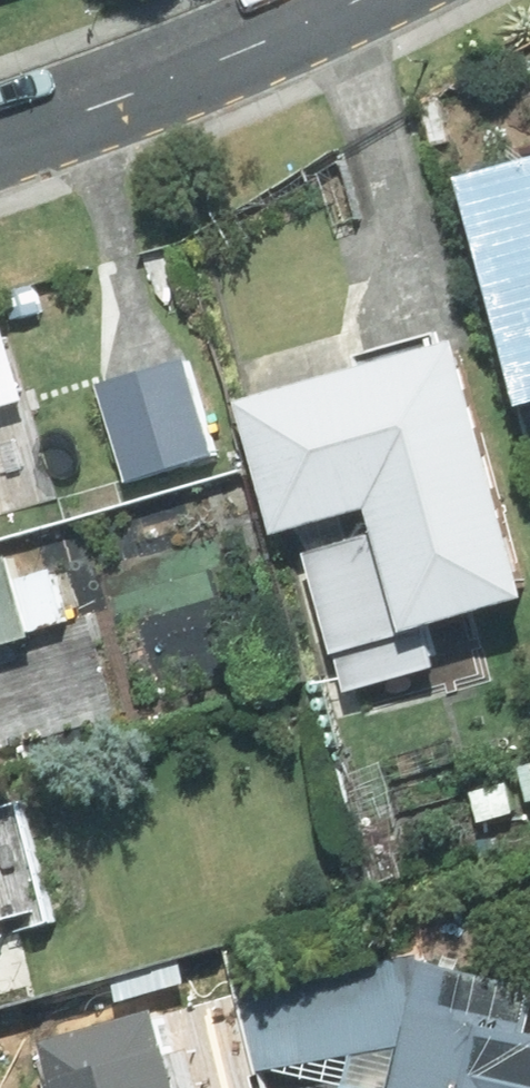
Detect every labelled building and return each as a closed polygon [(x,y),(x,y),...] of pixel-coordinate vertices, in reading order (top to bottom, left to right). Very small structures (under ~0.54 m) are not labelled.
[(486,167),(529,339),(529,157),(486,167)] [(259,384),(298,521),(312,517),(360,687),(447,662),(435,616),(529,589),(529,512),(478,329),(452,336),(450,328),(363,352),(358,334),(252,363),(259,384)] [(199,354),(107,378),(134,478),(225,454),(199,354)] [(15,520),(0,464),(0,524),(15,520)] [(80,618),(62,566),(29,577),(20,550),(0,556),(0,644),(80,618)] [(466,785),(488,828),(529,807),(529,800),(512,763),(466,785)] [(17,928),(5,883),(17,880),(0,818),(0,933),(17,928)] [(281,968),(253,1087),(529,1087),(529,979),(281,968)] [(171,1008),(63,1034),(76,1087),(204,1087),(193,1039),(179,1042),(171,1008)]
